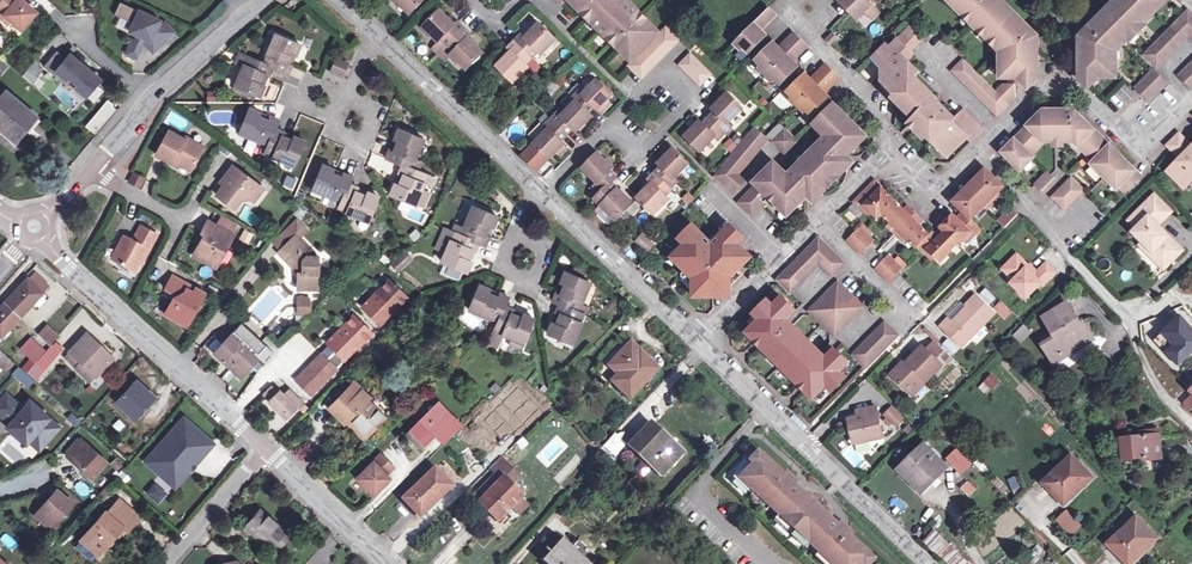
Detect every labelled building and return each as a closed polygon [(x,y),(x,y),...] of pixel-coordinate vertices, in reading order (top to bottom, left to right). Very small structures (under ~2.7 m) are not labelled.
[(0,2),(0,17),(1,18),(4,15),(11,21),(21,30),(37,12),(23,0),(2,0),(0,2)] [(411,15),(425,0),(396,0),(411,15)] [(577,1),(574,4),(583,13),(586,10),(591,14),(596,19),(592,23),(608,38),(611,34),(616,39),(621,44),(618,47),(627,56),(630,53),(636,59),(632,62),(629,66),(642,79),(679,41),(666,28),(660,34),(647,21),(646,22),(639,16),(640,15),(625,0),(576,0),(577,1)] [(839,2),(848,11),(857,20),(865,12),(872,5),(871,3),(874,0),(841,0),(839,2)] [(956,8),(1000,51),(1001,52),(1001,73),(1006,73),(1006,78),(1019,78),(1038,78),(1038,43),(1030,35),(1033,32),(1001,0),(956,0),(956,8)] [(1086,84),(1092,78),(1098,78),(1117,78),(1117,52),(1127,41),(1137,32),(1147,22),(1165,3),(1162,0),(1115,0),(1084,32),(1091,39),(1079,50),(1080,78),(1086,84)] [(145,44),(154,53),(175,32),(166,23),(162,26),(159,25),(161,21),(121,2),(115,15),(134,24),(131,32),(140,36),(138,42),(134,40),(128,54),(138,58),(145,44)] [(872,20),(879,13),(872,5),(865,12),(872,20)] [(760,24),(763,28),(776,15),(769,8),(735,43),(742,50),(744,47),(750,53),(766,36),(761,31),(757,27),(760,24)] [(442,40),(449,46),(465,29),(459,22),(455,25),(440,10),(424,27),(439,43),(442,40)] [(586,10),(583,13),(585,16),(588,18),(591,14),(586,10)] [(1157,68),(1188,36),(1191,40),(1191,15),(1188,11),(1144,55),(1157,68)] [(591,14),(588,18),(592,23),(596,19),(591,14)] [(877,21),(868,27),(873,35),(883,29),(877,21)] [(1149,25),(1147,22),(1137,32),(1139,35),(1149,25)] [(522,35),(515,42),(532,59),(539,52),(542,56),(557,40),(540,23),(525,38),(522,35)] [(922,38),(910,27),(889,48),(886,45),(876,55),(879,58),(876,62),(890,76),(888,78),(894,85),(890,89),(896,95),(898,93),(904,100),(900,104),(915,119),(921,125),(916,130),(924,138),(927,136),(941,150),(946,145),(953,153),(967,138),(971,141),(982,130),(963,111),(955,119),(935,99),(936,98),(915,76),(919,72),(906,60),(909,57),(906,54),(909,51),(922,38)] [(472,35),(465,29),(449,46),(455,52),(452,55),(467,70),(484,53),(469,38),(472,35)] [(1038,37),(1033,32),(1030,35),(1038,43),(1038,37)] [(1079,36),(1079,50),(1091,39),(1084,32),(1079,36)] [(1139,35),(1137,32),(1127,41),(1130,44),(1139,35)] [(782,52),(779,48),(773,43),(756,60),(762,65),(760,68),(766,74),(773,81),(776,79),(781,85),(798,68),(792,62),(789,58),(792,56),(795,59),(808,46),(801,40),(794,33),(782,46),(785,49),(782,52)] [(275,46),(279,35),(275,34),(271,44),(275,46)] [(611,34),(608,38),(613,43),(616,39),(611,34)] [(827,40),(831,44),(837,38),(833,34),(827,40)] [(291,53),(296,55),(300,44),(279,35),(275,46),(271,44),(266,55),(270,56),(267,65),(272,67),(288,73),(291,65),(287,63),(291,53)] [(616,39),(613,43),(615,45),(618,47),(621,44),(616,39)] [(449,46),(442,40),(439,43),(434,48),(440,54),(449,46)] [(526,65),(532,59),(515,42),(509,49),(512,52),(497,67),(514,84),(530,68),(526,65)] [(455,52),(449,46),(440,54),(446,61),(452,55),(455,52)] [(57,51),(44,66),(54,75),(56,72),(66,81),(68,78),(78,86),(75,88),(86,97),(101,80),(71,54),(67,59),(57,51)] [(268,75),(272,67),(267,65),(263,63),(240,53),(236,63),(242,66),(239,75),(243,76),(238,87),(259,96),(264,85),(260,83),(264,73),(268,75)] [(287,63),(291,65),(296,55),(291,53),(287,63)] [(630,53),(627,56),(632,62),(636,59),(630,53)] [(701,85),(711,74),(691,54),(680,64),(701,85)] [(30,58),(21,77),(34,83),(43,65),(30,58)] [(342,75),(348,63),(337,59),(331,70),(342,75)] [(997,115),(1008,104),(995,91),(964,60),(952,71),(997,115)] [(1178,77),(1191,89),(1191,88),(1191,63),(1178,77)] [(814,83),(810,80),(805,74),(788,91),(794,97),(791,99),(798,106),(805,113),(807,110),(813,116),(830,99),(824,93),(821,90),(823,87),(827,91),(840,78),(833,71),(826,64),(813,77),(817,81),(814,83)] [(1148,89),(1154,95),(1167,82),(1154,70),(1135,89),(1142,95),(1148,89)] [(260,83),(264,85),(268,75),(264,73),(260,83)] [(243,76),(239,75),(234,85),(238,87),(243,76)] [(575,100),(588,113),(595,107),(598,110),(613,95),(596,78),(581,93),(578,90),(572,97),(575,100)] [(894,85),(888,78),(882,84),(889,90),(890,89),(894,85)] [(1029,87),(1038,78),(1019,78),(1029,87)] [(1089,87),(1098,78),(1092,78),(1086,84),(1089,87)] [(1001,85),(995,91),(1008,104),(1014,98),(1014,85),(1001,85)] [(1148,101),(1154,95),(1148,89),(1142,95),(1148,101)] [(0,98),(0,129),(15,142),(26,129),(22,126),(33,114),(6,91),(0,98)] [(716,111),(709,118),(725,133),(732,126),(729,123),(743,108),(727,93),(713,108),(716,111)] [(893,98),(900,104),(904,100),(898,93),(896,95),(893,98)] [(94,133),(117,108),(106,99),(84,124),(94,133)] [(588,113),(575,100),(560,115),(557,112),(550,118),(567,135),(573,129),(576,132),(592,117),(588,113)] [(763,191),(770,197),(788,216),(808,196),(820,196),(834,182),(847,169),(847,156),(867,137),(840,110),(834,104),(814,124),(827,137),(823,140),(807,156),(791,172),(788,175),(775,163),(755,183),(757,185),(739,203),(752,215),(761,206),(765,202),(758,196),(763,191)] [(258,116),(260,112),(249,108),(240,129),(251,133),(249,137),(260,142),(261,138),(270,141),(275,128),(278,120),(270,117),(268,121),(258,116)] [(1053,121),(1053,110),(1044,111),(1044,114),(1040,114),(1006,149),(1009,152),(1006,156),(1021,171),(1033,158),(1031,155),(1044,142),(1053,142),(1055,142),(1063,142),(1065,142),(1074,142),(1079,146),(1088,155),(1085,158),(1117,189),(1119,186),(1126,193),(1138,180),(1128,171),(1132,167),(1113,149),(1110,153),(1106,149),(1104,152),(1097,145),(1103,139),(1094,130),(1089,125),(1082,125),(1082,118),(1078,114),(1074,114),(1074,110),(1065,110),(1065,121),(1053,121)] [(1065,110),(1053,110),(1053,121),(1065,121),(1065,110)] [(268,121),(270,117),(260,112),(258,116),(268,121)] [(33,114),(22,126),(26,129),(36,117),(33,114)] [(561,141),(567,135),(550,118),(544,125),(547,128),(532,143),(549,160),(564,144),(561,141)] [(719,139),(725,133),(709,118),(703,124),(700,121),(685,135),(701,151),(716,136),(719,139)] [(910,124),(916,130),(921,125),(915,119),(910,124)] [(734,192),(746,179),(739,173),(768,139),(754,127),(738,147),(714,175),(728,187),(734,192)] [(304,141),(293,136),(292,140),(281,136),(283,132),(275,128),(270,141),(268,145),(266,149),(274,153),(273,157),(283,161),(285,157),(295,162),(304,141)] [(785,128),(772,141),(785,154),(797,141),(797,140),(785,128)] [(251,133),(240,129),(239,133),(249,137),(251,133)] [(386,158),(402,165),(407,167),(417,171),(420,162),(415,159),(419,150),(415,148),(419,137),(398,129),(394,139),(398,141),(393,151),(389,150),(386,158)] [(156,155),(172,164),(174,161),(180,165),(191,171),(204,146),(187,137),(186,139),(169,130),(156,155)] [(292,140),(293,136),(283,132),(281,136),(292,140)] [(1189,142),(1188,143),(1189,144),(1187,146),(1183,143),(1186,139),(1180,133),(1172,140),(1166,146),(1171,151),(1177,157),(1179,159),(1176,161),(1174,159),(1164,169),(1181,186),(1191,174),(1191,139),(1189,142)] [(423,139),(419,137),(415,148),(419,150),(423,139)] [(398,141),(394,139),(389,150),(393,151),(398,141)] [(1110,153),(1113,149),(1103,139),(1097,145),(1104,152),(1106,149),(1110,153)] [(948,157),(953,153),(946,145),(941,150),(948,157)] [(655,173),(671,188),(678,182),(675,178),(690,163),(673,148),(659,163),(662,166),(655,173)] [(602,193),(612,182),(617,177),(610,170),(613,167),(598,152),(583,168),(598,183),(595,186),(602,193)] [(294,166),(295,162),(285,157),(283,161),(294,166)] [(339,207),(340,205),(349,184),(352,177),(344,173),(342,177),(332,173),(333,169),(322,164),(314,185),(324,190),(323,194),(332,198),(330,203),(339,207)] [(399,185),(395,183),(390,194),(411,203),(416,192),(420,194),(424,184),(420,182),(423,174),(417,171),(407,167),(402,165),(399,173),(403,175),(399,185)] [(235,209),(242,199),(249,198),(259,185),(233,166),(226,174),(232,179),(226,187),(224,185),(216,195),(235,209)] [(1128,171),(1138,180),(1141,177),(1132,167),(1128,171)] [(342,177),(344,173),(333,169),(332,173),(342,177)] [(868,188),(858,199),(871,212),(877,218),(882,213),(891,222),(899,230),(906,238),(916,247),(917,246),(920,243),(934,256),(940,262),(958,245),(963,239),(971,232),(974,235),(980,229),(971,219),(977,213),(985,205),(988,209),(995,202),(992,199),(999,191),(1004,186),(990,172),(987,175),(983,171),(972,182),(979,189),(973,195),(966,188),(953,201),(963,211),(966,215),(960,221),(957,218),(953,214),(940,227),(944,232),(938,238),(933,233),(931,231),(929,234),(919,225),(912,217),(904,210),(895,200),(882,187),(875,194),(868,188)] [(1048,172),(1035,185),(1041,191),(1054,178),(1048,172)] [(403,175),(399,173),(395,183),(399,185),(403,175)] [(671,188),(655,173),(649,179),(652,182),(637,198),(646,206),(654,215),(670,199),(667,196),(673,190),(671,188)] [(134,174),(130,182),(139,187),(143,179),(134,174)] [(232,179),(226,174),(220,182),(224,185),(226,187),(232,179)] [(1181,186),(1183,188),(1191,179),(1191,174),(1181,186)] [(435,182),(426,178),(424,183),(433,187),(435,182)] [(1065,210),(1084,191),(1071,178),(1052,197),(1065,210)] [(875,181),(868,188),(875,194),(882,187),(875,181)] [(633,203),(612,182),(602,193),(595,199),(617,220),(633,203)] [(979,189),(972,182),(966,188),(973,195),(979,189)] [(378,197),(367,192),(365,196),(355,192),(357,188),(349,184),(340,205),(348,209),(346,213),(356,217),(358,213),(369,217),(378,197)] [(249,198),(254,202),(263,189),(259,185),(249,198)] [(324,190),(314,185),(312,190),(323,194),(324,190)] [(365,196),(367,192),(357,188),(355,192),(365,196)] [(758,196),(765,202),(770,197),(763,191),(758,196)] [(992,199),(995,202),(1003,194),(999,191),(992,199)] [(416,192),(411,203),(415,205),(420,194),(416,192)] [(1154,195),(1129,220),(1137,228),(1133,232),(1143,242),(1140,245),(1158,263),(1167,253),(1170,255),(1179,246),(1158,225),(1171,212),(1154,195)] [(871,212),(858,199),(854,202),(868,215),(871,212)] [(908,205),(904,210),(912,217),(916,213),(908,205)] [(981,216),(988,209),(985,205),(977,213),(981,216)] [(472,218),(476,208),(472,206),(468,217),(472,218)] [(1018,214),(1012,207),(998,220),(1005,227),(1018,214)] [(489,225),(493,227),(497,216),(476,208),(472,218),(468,217),(463,227),(468,229),(464,237),(479,243),(485,246),(489,237),(484,236),(489,225)] [(966,215),(963,211),(957,218),(960,221),(966,215)] [(367,222),(369,217),(358,213),(356,217),(367,222)] [(923,220),(916,213),(912,217),(919,225),(923,220)] [(236,223),(222,216),(217,226),(230,233),(236,223)] [(318,256),(299,237),(306,230),(297,220),(273,242),(281,250),(278,252),(298,273),(298,289),(317,289),(318,276),(318,256)] [(208,221),(202,234),(205,236),(194,255),(215,267),(233,234),(230,233),(217,226),(208,221)] [(899,230),(891,222),(887,226),(895,234),(899,230)] [(731,278),(739,270),(753,257),(740,244),(745,238),(731,224),(718,237),(721,240),(714,246),(711,246),(704,240),(707,237),(694,225),(680,238),(685,244),(676,253),(680,257),(676,261),(685,270),(693,278),(694,286),(694,297),(713,297),(713,290),(731,290),(731,286),(731,278)] [(484,236),(489,237),(493,227),(489,225),(484,236)] [(149,249),(157,234),(141,226),(133,240),(124,236),(112,258),(135,271),(147,248),(149,249)] [(861,254),(874,240),(861,227),(848,240),(861,254)] [(939,227),(933,233),(938,238),(944,232),(940,227),(939,227)] [(899,230),(895,234),(903,241),(906,238),(899,230)] [(649,252),(655,242),(641,232),(635,241),(649,252)] [(971,232),(963,239),(967,242),(974,235),(971,232)] [(466,272),(471,261),(467,260),(471,249),(475,251),(479,243),(464,237),(460,235),(458,234),(454,242),(450,241),(446,251),(450,252),(445,263),(466,272)] [(780,277),(794,289),(819,264),(832,277),(845,263),(820,237),(780,277)] [(920,243),(917,246),(931,260),(934,256),(920,243)] [(1182,250),(1179,246),(1170,255),(1167,253),(1158,263),(1164,269),(1182,250)] [(467,260),(471,261),(475,251),(471,249),(467,260)] [(441,262),(445,263),(450,252),(446,251),(441,262)] [(403,253),(390,264),(397,271),(410,259),(403,253)] [(680,257),(676,253),(672,257),(676,261),(680,257)] [(1015,280),(1012,283),(1026,297),(1041,283),(1042,285),(1056,272),(1047,263),(1034,275),(1027,268),(1029,266),(1017,254),(1003,268),(1015,280)] [(876,268),(889,282),(902,269),(889,255),(876,268)] [(693,278),(685,270),(681,274),(694,286),(693,278)] [(743,274),(739,270),(731,278),(731,286),(743,274)] [(565,272),(560,283),(565,284),(560,295),(556,293),(553,301),(560,304),(574,310),(577,302),(581,304),(586,293),(581,292),(586,281),(565,272)] [(178,304),(172,300),(165,314),(187,326),(205,293),(196,288),(193,293),(187,289),(190,285),(173,276),(165,289),(175,294),(182,297),(178,304)] [(790,293),(794,289),(780,277),(777,280),(790,293)] [(4,303),(19,317),(20,318),(43,293),(27,278),(4,303)] [(379,290),(362,307),(380,325),(407,297),(389,280),(379,290)] [(581,292),(586,293),(590,283),(586,281),(581,292)] [(838,281),(812,307),(838,333),(864,307),(838,281)] [(565,284),(560,283),(556,293),(560,295),(565,284)] [(488,294),(490,289),(479,285),(470,306),(481,310),(479,315),(490,319),(491,315),(500,318),(505,306),(508,297),(500,294),(498,298),(488,294)] [(498,298),(500,294),(490,289),(488,294),(498,298)] [(175,294),(172,300),(178,304),(182,297),(175,294)] [(949,321),(947,319),(940,326),(962,347),(994,313),(975,295),(962,308),(949,321)] [(832,383),(835,387),(846,376),(841,371),(849,362),(835,348),(826,357),(788,319),(797,310),(782,296),(773,304),(768,300),(758,310),(761,313),(763,316),(759,319),(747,332),(756,341),(761,336),(766,340),(760,346),(776,361),(781,355),(785,360),(790,364),(784,370),(800,385),(805,380),(810,384),(804,389),(813,398),(826,386),(830,382),(832,383)] [(309,298),(298,298),(298,314),(307,314),(309,312),(309,298)] [(588,306),(581,304),(577,302),(574,310),(581,313),(585,315),(588,306)] [(1002,302),(996,308),(1006,318),(1012,311),(1002,302)] [(1077,339),(1080,345),(1093,337),(1082,320),(1079,322),(1067,302),(1043,316),(1055,337),(1043,344),(1053,361),(1074,349),(1070,343),(1077,339)] [(4,303),(0,307),(0,336),(1,337),(19,317),(4,303)] [(556,324),(552,322),(547,333),(572,344),(581,323),(577,321),(581,313),(574,310),(560,304),(556,312),(560,314),(556,324)] [(960,305),(947,319),(949,321),(962,308),(960,305)] [(481,310),(470,306),(468,310),(479,315),(481,310)] [(534,319),(523,314),(521,318),(511,314),(513,310),(505,306),(500,318),(498,322),(489,344),(497,347),(502,335),(513,340),(515,335),(525,340),(534,319)] [(838,333),(812,307),(808,311),(835,336),(838,333)] [(521,318),(523,314),(513,310),(511,314),(521,318)] [(754,314),(759,319),(763,316),(761,313),(758,310),(754,314)] [(560,314),(556,312),(552,322),(556,324),(560,314)] [(1164,328),(1177,343),(1169,349),(1180,363),(1191,353),(1191,327),(1181,314),(1164,328)] [(344,325),(327,343),(345,360),(371,333),(354,316),(344,325)] [(885,321),(852,354),(866,368),(898,335),(885,321)] [(249,350),(259,339),(241,322),(213,353),(240,379),(259,359),(249,350)] [(1023,323),(1012,334),(1020,343),(1032,332),(1023,323)] [(47,326),(39,335),(50,346),(52,344),(58,337),(47,326)] [(926,327),(924,330),(935,341),(937,343),(940,340),(926,327)] [(442,338),(451,347),(459,339),(450,330),(442,338)] [(86,367),(95,376),(112,359),(86,334),(65,357),(76,368),(81,362),(86,367)] [(511,345),(521,349),(525,340),(515,335),(513,340),(511,345)] [(761,336),(756,341),(760,346),(766,340),(761,336)] [(21,348),(32,358),(37,361),(45,352),(29,339),(21,348)] [(249,350),(259,359),(269,348),(259,339),(249,350)] [(460,341),(459,339),(451,347),(452,348),(460,341)] [(1070,343),(1074,349),(1080,345),(1077,339),(1070,343)] [(934,341),(926,348),(936,359),(944,351),(934,341)] [(26,374),(34,380),(35,381),(63,348),(56,343),(53,345),(52,344),(50,346),(45,352),(37,361),(26,374)] [(620,375),(613,381),(631,398),(659,369),(632,343),(610,366),(620,375)] [(926,378),(928,380),(942,365),(936,359),(926,348),(923,346),(908,361),(906,359),(891,373),(911,393),(926,378)] [(14,362),(0,350),(0,377),(8,369),(14,362)] [(336,369),(321,354),(296,380),(311,395),(336,369)] [(781,355),(776,361),(780,365),(785,360),(781,355)] [(37,361),(32,358),(22,370),(26,374),(37,361)] [(785,360),(780,365),(784,370),(790,364),(785,360)] [(14,362),(8,369),(28,387),(34,380),(26,374),(22,370),(14,362)] [(80,372),(86,367),(81,362),(76,368),(80,372)] [(86,367),(80,372),(90,382),(95,376),(86,367)] [(991,373),(978,385),(987,394),(1000,381),(991,373)] [(926,378),(911,393),(913,395),(928,380),(926,378)] [(538,390),(542,385),(536,380),(532,384),(538,390)] [(805,380),(800,385),(804,389),(810,384),(805,380)] [(133,418),(149,401),(153,396),(136,381),(116,402),(133,418)] [(369,435),(386,417),(368,400),(371,397),(354,381),(328,408),(344,424),(346,422),(351,417),(369,435)] [(489,388),(494,393),(500,387),(495,382),(489,388)] [(830,382),(826,386),(832,391),(835,387),(832,383),(830,382)] [(1020,385),(1014,391),(1025,404),(1032,398),(1020,385)] [(271,387),(263,395),(286,417),(296,407),(279,392),(277,394),(271,387)] [(0,401),(0,415),(10,423),(14,428),(11,431),(26,445),(29,441),(35,434),(45,443),(54,434),(43,424),(49,418),(30,401),(23,408),(6,394),(0,401)] [(1184,403),(1191,412),(1191,394),(1184,403)] [(152,403),(149,401),(133,418),(136,420),(152,403)] [(411,429),(425,443),(435,433),(438,436),(439,435),(446,442),(462,426),(439,402),(411,429)] [(247,413),(255,421),(260,416),(258,415),(262,410),(255,404),(247,413)] [(864,408),(865,414),(858,416),(849,418),(854,444),(884,437),(876,405),(864,408)] [(897,425),(904,418),(892,406),(886,413),(897,425)] [(71,411),(65,417),(75,427),(81,421),(71,411)] [(364,439),(369,435),(351,417),(346,422),(364,439)] [(60,427),(49,418),(43,424),(54,434),(60,427)] [(184,418),(145,462),(175,488),(214,444),(184,418)] [(14,428),(10,423),(6,427),(11,431),(14,428)] [(646,456),(663,472),(682,452),(653,424),(631,446),(644,458),(646,456)] [(420,448),(425,443),(411,429),(406,434),(420,448)] [(1146,435),(1140,436),(1122,438),(1123,458),(1145,456),(1145,459),(1162,457),(1159,429),(1145,430),(1146,435)] [(537,433),(532,443),(542,448),(547,439),(537,433)] [(35,434),(29,441),(39,451),(45,443),(35,434)] [(105,461),(80,440),(67,455),(91,476),(105,461)] [(0,450),(17,464),(25,456),(8,441),(0,450)] [(920,489),(946,464),(925,443),(899,469),(920,489)] [(947,458),(961,473),(972,463),(958,448),(947,458)] [(751,461),(755,464),(742,478),(756,491),(755,492),(834,563),(871,563),(875,559),(850,535),(852,532),(839,520),(837,522),(834,519),(833,520),(802,491),(799,488),(801,486),(788,473),(785,476),(759,453),(751,461)] [(394,467),(381,454),(356,478),(373,494),(390,478),(386,475),(394,467)] [(661,474),(663,472),(646,456),(644,458),(661,474)] [(1092,477),(1072,456),(1045,482),(1064,503),(1092,477)] [(502,479),(485,497),(480,503),(499,522),(525,496),(513,484),(520,476),(501,458),(490,468),(495,473),(502,479)] [(980,458),(975,462),(984,474),(989,471),(980,458)] [(436,467),(403,499),(421,518),(455,486),(436,467)] [(479,490),(485,497),(502,479),(495,473),(479,490)] [(158,476),(144,493),(159,505),(172,488),(158,476)] [(969,496),(976,488),(967,480),(960,487),(969,496)] [(52,528),(72,504),(57,492),(37,515),(52,528)] [(105,512),(82,539),(98,554),(99,554),(122,527),(126,531),(139,517),(119,500),(107,514),(105,512)] [(1071,534),(1082,524),(1067,507),(1055,517),(1071,534)] [(261,511),(246,527),(270,549),(275,543),(281,548),(289,539),(283,534),(285,532),(261,511)] [(1109,543),(1129,563),(1130,563),(1157,538),(1137,517),(1109,543)] [(948,563),(967,563),(969,562),(935,528),(924,539),(948,563)] [(591,563),(592,563),(599,557),(579,540),(572,547),(561,538),(541,560),(545,563),(585,563),(587,561),(591,563)] [(98,554),(82,539),(75,547),(92,561),(98,554)]
